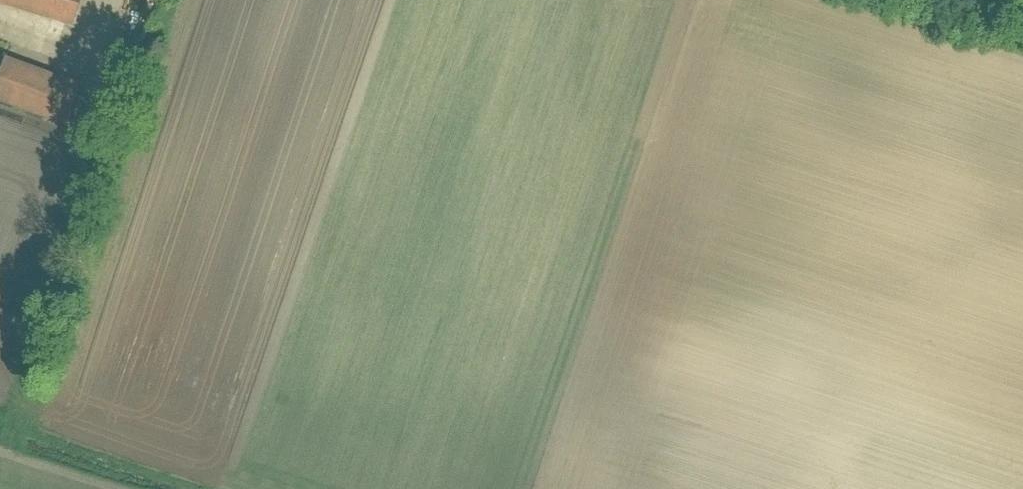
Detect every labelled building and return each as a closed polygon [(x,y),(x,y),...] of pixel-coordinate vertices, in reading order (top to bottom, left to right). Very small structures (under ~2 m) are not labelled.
[(4,3),(77,26),(85,0),(5,0),(4,3)] [(14,60),(0,98),(0,102),(69,127),(84,85),(14,60)]
